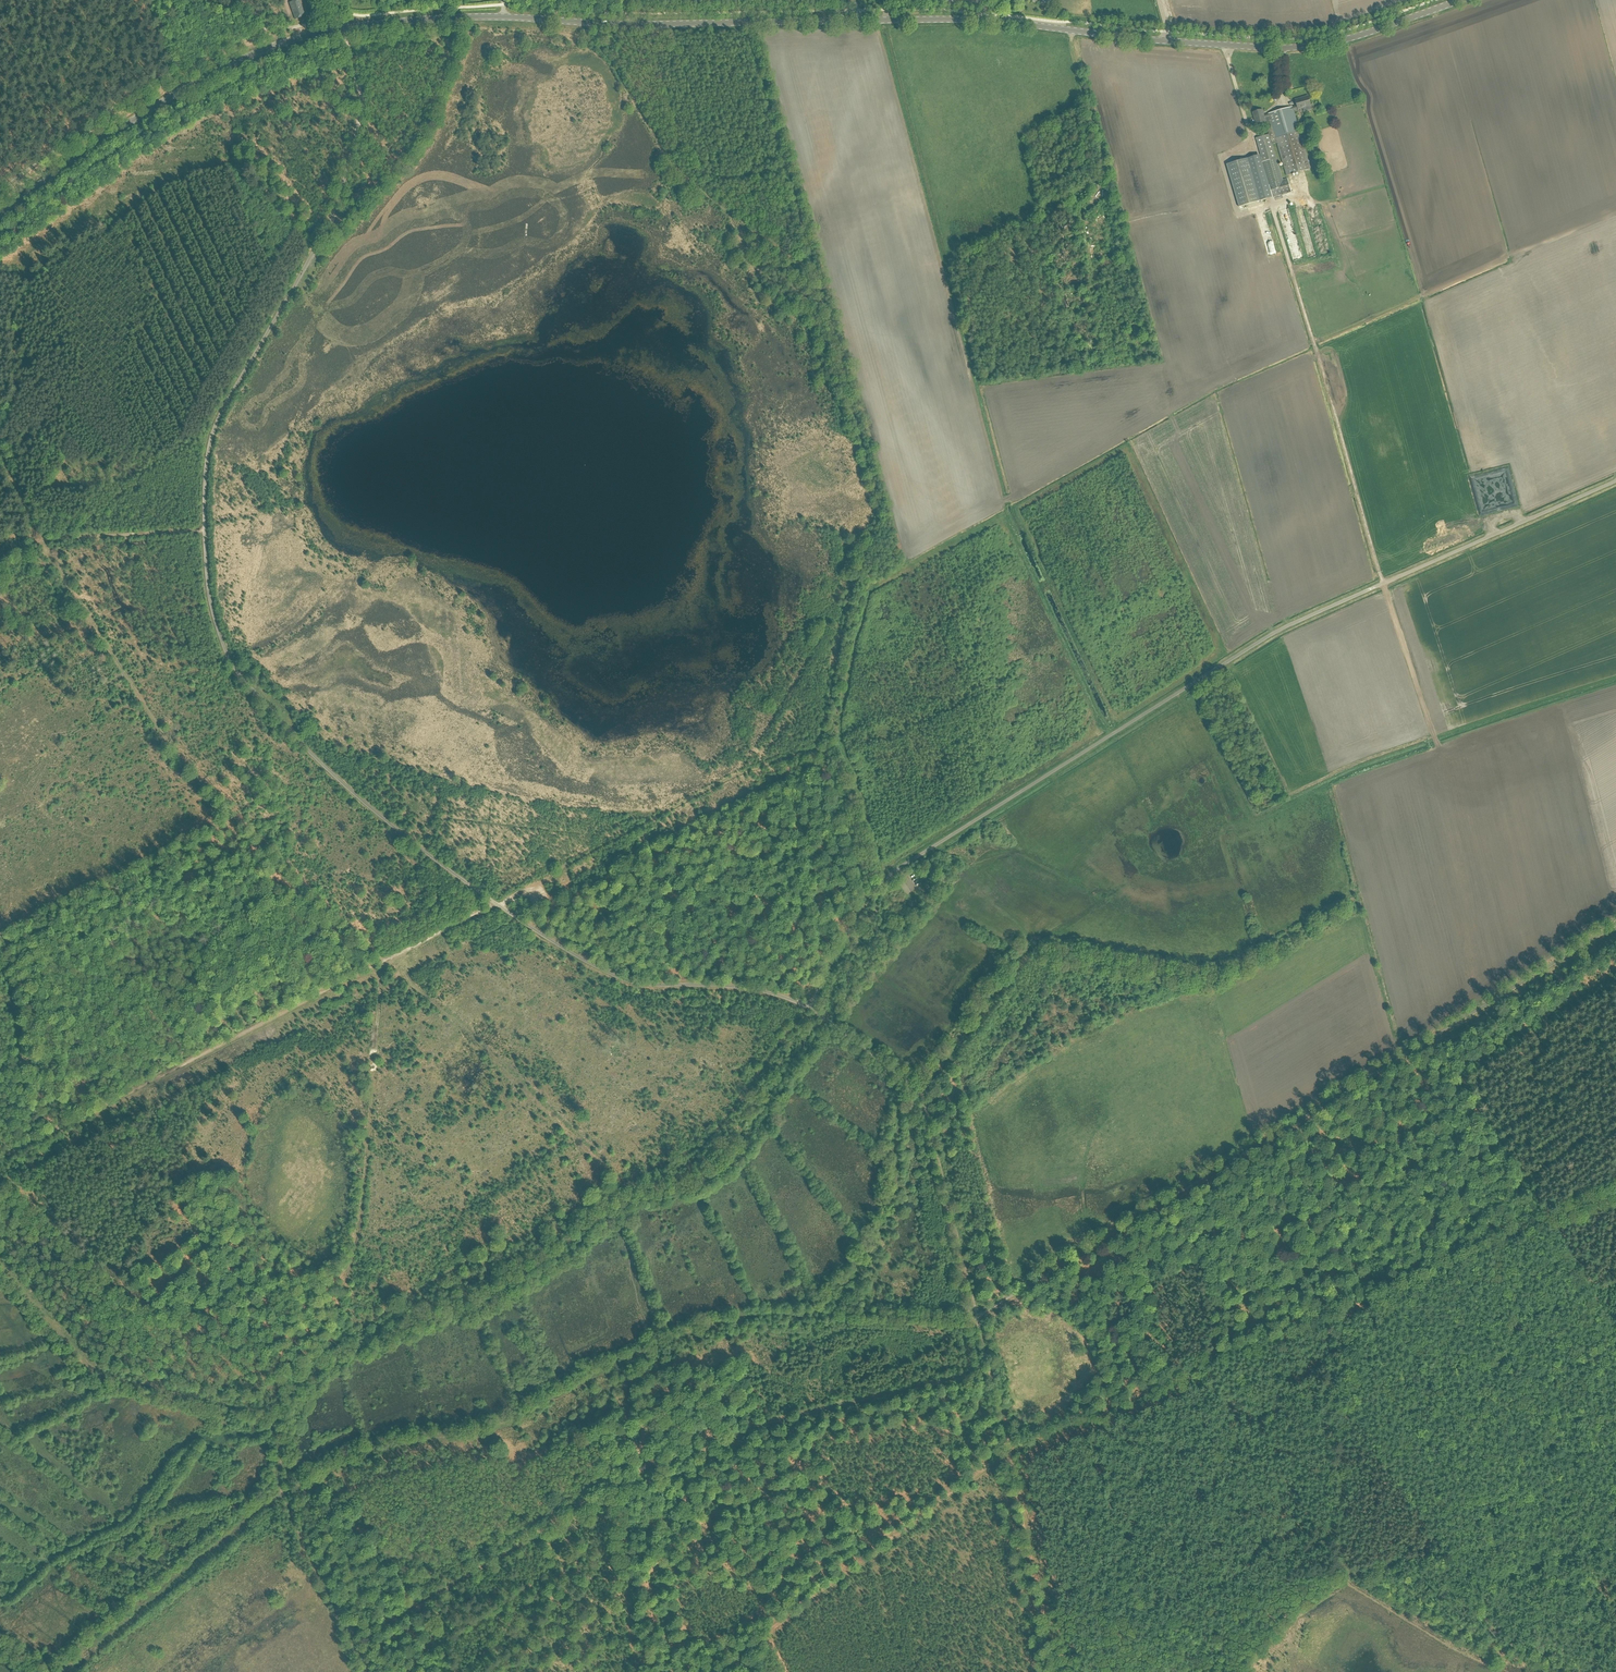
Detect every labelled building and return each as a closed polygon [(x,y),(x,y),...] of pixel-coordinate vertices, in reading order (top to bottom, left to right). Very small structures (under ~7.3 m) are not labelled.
[(305,16),(299,0),(297,0),(289,3),(295,19),(305,16)] [(1293,107),(1294,111),(1311,106),(1309,96),(1296,100),(1297,106),(1293,107)] [(1269,135),(1256,139),(1263,162),(1262,162),(1268,185),(1272,198),(1291,192),(1288,179),(1282,181),(1272,145),(1277,144),(1286,176),(1304,171),(1311,169),(1311,168),(1310,164),(1294,111),(1293,107),(1292,107),(1269,114),(1268,114),(1273,131),(1268,132),(1269,135)] [(1267,130),(1268,132),(1273,131),(1268,114),(1264,115),(1263,110),(1254,112),(1257,125),(1269,121),(1271,129),(1267,130)] [(1226,165),(1238,207),(1259,201),(1247,159),(1226,165)] [(1278,211),(1279,217),(1289,214),(1287,208),(1278,211)]
